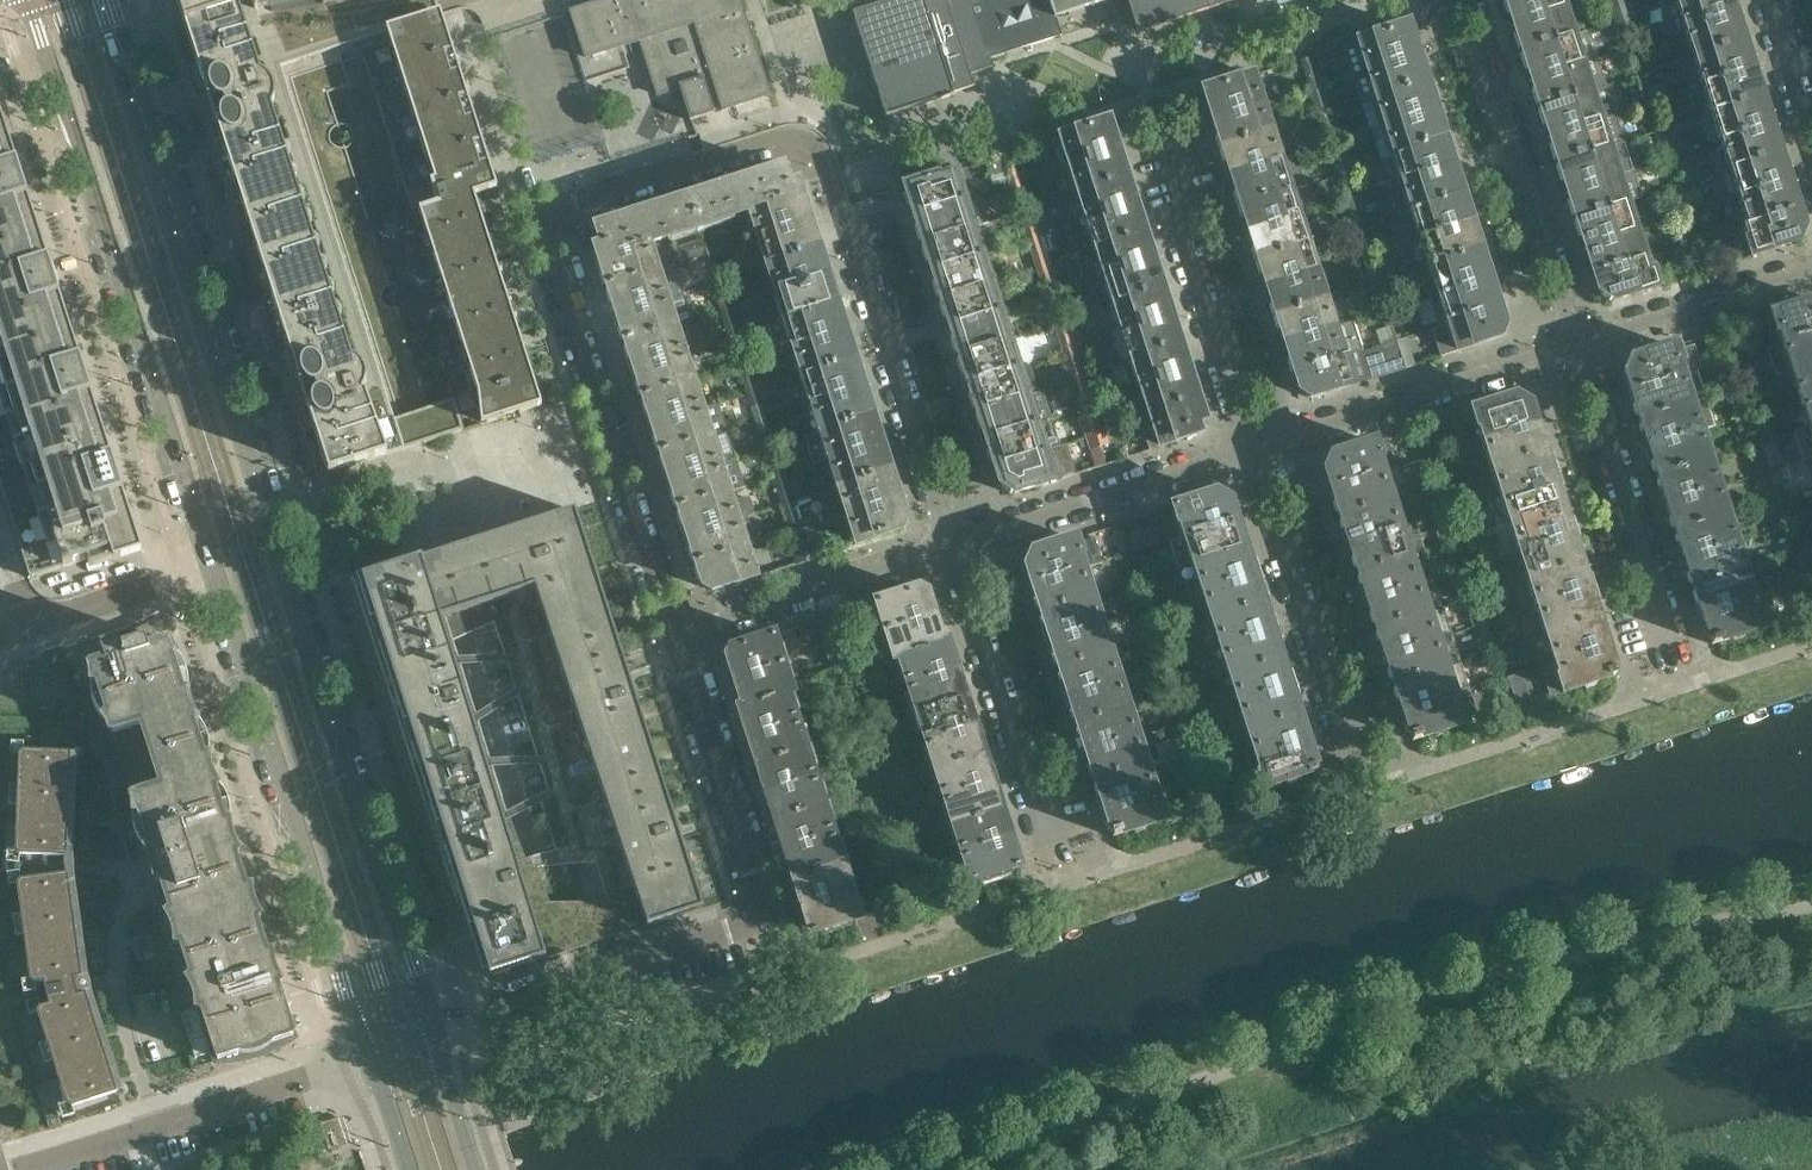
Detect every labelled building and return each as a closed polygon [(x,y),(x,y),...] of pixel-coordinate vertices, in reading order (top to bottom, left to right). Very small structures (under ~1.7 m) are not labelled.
[(489,165),(441,14),(438,4),(436,0),(176,0),(328,474),(541,405),(474,195),(496,188),(489,165)] [(746,22),(739,0),(605,0),(571,11),(586,58),(640,40),(658,95),(679,87),(690,120),(715,112),(713,108),(721,105),(722,110),(769,95),(746,22)] [(852,12),(888,0),(848,0),(852,12)] [(852,12),(873,77),(891,72),(902,104),(960,85),(955,69),(1062,35),(1056,17),(1108,0),(888,0),(852,12)] [(1210,2),(1211,7),(1233,0),(1129,0),(1139,30),(1195,12),(1193,8),(1210,2)] [(1559,0),(1502,0),(1507,15),(1509,14),(1513,24),(1561,8),(1559,0)] [(1617,5),(1615,0),(1607,0),(1610,11),(1618,9),(1617,5)] [(1730,4),(1733,3),(1732,0),(1681,0),(1675,2),(1684,30),(1733,14),(1730,4)] [(1630,8),(1627,1),(1617,5),(1618,9),(1619,12),(1630,8)] [(1570,36),(1561,8),(1513,24),(1516,34),(1513,35),(1518,50),(1521,49),(1522,52),(1570,36)] [(1632,15),(1630,8),(1619,12),(1621,18),(1632,15)] [(1622,20),(1621,18),(1619,12),(1618,9),(1610,11),(1614,23),(1622,20)] [(1744,38),(1739,23),(1737,24),(1733,14),(1684,30),(1693,58),(1742,42),(1741,39),(1744,38)] [(1634,22),(1632,15),(1621,18),(1622,20),(1623,25),(1634,22)] [(1626,32),(1623,25),(1622,20),(1614,23),(1618,35),(1626,32)] [(1636,29),(1634,22),(1623,25),(1626,32),(1636,29)] [(1417,55),(1408,26),(1355,42),(1356,46),(1361,45),(1367,64),(1365,64),(1367,73),(1385,67),(1384,65),(1417,55)] [(1579,64),(1570,36),(1522,52),(1522,54),(1520,55),(1525,71),(1527,70),(1531,80),(1579,64)] [(1751,70),(1748,60),(1751,59),(1746,44),(1743,45),(1742,42),(1693,58),(1702,86),(1751,70)] [(1428,82),(1424,70),(1421,69),(1417,55),(1384,65),(1385,67),(1367,73),(1368,73),(1370,73),(1376,92),(1372,93),(1372,96),(1396,89),(1397,91),(1428,82)] [(1315,72),(1310,57),(1301,60),(1306,76),(1315,72)] [(1588,92),(1579,64),(1531,80),(1534,90),(1531,91),(1536,106),(1539,105),(1540,107),(1588,92)] [(1762,94),(1757,79),(1754,80),(1751,70),(1702,86),(1711,113),(1760,98),(1759,95),(1762,94)] [(1320,88),(1315,72),(1306,76),(1311,91),(1320,88)] [(1259,98),(1252,79),(1257,78),(1256,74),(1204,91),(1213,120),(1245,109),(1246,112),(1263,106),(1261,98),(1259,98)] [(1435,110),(1430,96),(1432,93),(1428,82),(1397,91),(1396,89),(1372,96),(1373,99),(1378,98),(1384,117),(1382,117),(1385,126),(1435,110)] [(1325,99),(1322,88),(1320,88),(1311,91),(1309,92),(1313,103),(1325,99)] [(1597,120),(1588,92),(1540,107),(1540,110),(1538,111),(1543,126),(1545,126),(1549,136),(1597,120)] [(1769,126),(1766,116),(1769,115),(1764,100),(1761,100),(1760,98),(1711,113),(1720,141),(1769,126)] [(1329,110),(1325,99),(1313,103),(1317,114),(1318,114),(1327,111),(1329,110)] [(1273,128),(1272,125),(1268,127),(1261,107),(1264,107),(1263,106),(1246,112),(1245,109),(1213,120),(1217,135),(1215,137),(1219,149),(1250,139),(1249,136),(1273,128)] [(100,421),(68,323),(36,223),(5,126),(0,110),(0,482),(30,577),(87,559),(90,568),(130,555),(142,551),(139,542),(120,484),(100,421)] [(1446,138),(1442,126),(1439,125),(1435,110),(1385,126),(1387,135),(1390,135),(1396,154),(1391,155),(1392,158),(1416,150),(1415,147),(1446,138)] [(1332,126),(1327,111),(1318,114),(1323,129),(1332,126)] [(1606,148),(1597,120),(1549,136),(1552,145),(1549,146),(1554,161),(1557,161),(1557,163),(1606,148)] [(1117,151),(1113,137),(1114,135),(1111,123),(1108,123),(1108,122),(1058,138),(1059,142),(1063,140),(1069,156),(1064,157),(1066,162),(1085,156),(1086,160),(1117,151)] [(1337,141),(1332,126),(1323,129),(1328,144),(1337,141)] [(1780,150),(1775,135),(1772,136),(1769,126),(1720,141),(1729,169),(1778,154),(1777,151),(1780,150)] [(1281,160),(1278,151),(1275,151),(1269,132),(1274,131),(1273,128),(1249,136),(1250,139),(1219,149),(1223,160),(1226,161),(1231,176),(1281,160)] [(1452,166),(1448,151),(1450,149),(1446,138),(1415,147),(1416,150),(1392,158),(1393,161),(1398,159),(1404,179),(1401,179),(1402,180),(1419,174),(1420,177),(1452,166)] [(1342,157),(1337,141),(1328,144),(1333,160),(1342,157)] [(1615,175),(1606,148),(1557,163),(1558,166),(1556,167),(1561,182),(1563,181),(1567,191),(1615,175)] [(1128,177),(1124,165),(1122,165),(1117,151),(1086,160),(1085,156),(1066,162),(1070,176),(1075,175),(1080,190),(1075,192),(1076,194),(1128,177)] [(1016,168),(1011,153),(1002,156),(1007,171),(1016,168)] [(1787,181),(1784,171),(1787,171),(1782,155),(1779,156),(1778,154),(1729,169),(1738,197),(1787,181)] [(1347,173),(1342,157),(1333,160),(1338,176),(1347,173)] [(1287,189),(1281,169),(1283,169),(1281,160),(1231,176),(1236,191),(1234,193),(1237,205),(1268,195),(1269,198),(1293,190),(1292,187),(1287,189)] [(1464,193),(1460,182),(1457,181),(1452,166),(1420,177),(1419,174),(1402,180),(1404,188),(1407,188),(1413,207),(1408,208),(1409,211),(1464,193)] [(800,191),(797,183),(788,186),(783,168),(736,183),(746,212),(748,211),(747,209),(751,208),(750,207),(800,191)] [(1020,182),(1016,168),(1007,171),(1011,185),(1020,182)] [(962,201),(954,175),(959,174),(958,170),(904,187),(906,191),(903,192),(908,207),(911,206),(914,216),(962,201)] [(1347,173),(1338,176),(1336,176),(1340,187),(1352,183),(1349,172),(1347,173)] [(1624,203),(1615,175),(1567,191),(1570,201),(1567,202),(1572,217),(1575,216),(1575,219),(1624,203)] [(1135,206),(1130,191),(1132,189),(1128,177),(1076,194),(1077,197),(1082,196),(1088,215),(1083,217),(1102,211),(1104,216),(1135,206)] [(1798,206),(1793,191),(1790,191),(1787,181),(1738,197),(1747,225),(1742,226),(1742,227),(1796,209),(1795,207),(1798,206)] [(1024,196),(1020,182),(1011,185),(1015,199),(1024,196)] [(746,212),(736,183),(690,198),(699,227),(746,212)] [(1356,194),(1352,183),(1340,187),(1344,198),(1345,198),(1354,195),(1356,194)] [(1295,213),(1289,194),(1294,193),(1293,190),(1269,198),(1268,195),(1237,205),(1241,216),(1244,217),(1249,232),(1281,221),(1280,219),(1298,213),(1297,213),(1295,213)] [(809,220),(804,206),(807,205),(803,192),(800,193),(800,191),(750,207),(751,208),(759,236),(809,220)] [(1470,222),(1466,207),(1468,205),(1464,193),(1409,211),(1410,214),(1414,212),(1421,232),(1418,232),(1421,241),(1439,235),(1438,233),(1470,222)] [(1359,210),(1354,195),(1345,198),(1350,213),(1359,210)] [(1029,210),(1024,196),(1015,199),(1020,213),(1029,210)] [(699,227),(690,198),(643,212),(653,242),(699,227)] [(971,226),(962,201),(914,216),(917,226),(914,227),(919,242),(922,241),(923,244),(976,227),(976,224),(971,226)] [(1633,231),(1624,203),(1575,219),(1576,222),(1573,223),(1579,238),(1581,237),(1584,247),(1633,231)] [(1153,261),(1148,247),(1150,245),(1142,221),(1139,220),(1135,206),(1104,216),(1102,211),(1083,217),(1087,227),(1091,226),(1097,245),(1093,247),(1095,253),(1099,251),(1105,271),(1101,272),(1120,266),(1122,271),(1153,261)] [(1799,240),(1802,232),(1801,229),(1802,227),(1796,209),(1742,227),(1752,256),(1795,242),(1796,241),(1799,240)] [(1033,224),(1029,210),(1020,213),(1024,227),(1033,224)] [(1364,225),(1359,210),(1350,213),(1355,229),(1364,225)] [(653,242),(643,212),(596,228),(602,246),(595,248),(599,258),(647,243),(647,244),(653,242)] [(1304,242),(1298,222),(1300,222),(1298,213),(1280,219),(1281,221),(1249,232),(1254,246),(1252,249),(1255,260),(1310,243),(1309,240),(1304,242)] [(821,247),(816,233),(813,234),(809,220),(759,236),(768,264),(821,247)] [(1482,249),(1478,238),(1475,237),(1470,222),(1438,233),(1439,235),(1421,241),(1424,241),(1430,260),(1425,261),(1426,264),(1450,256),(1451,259),(1482,249)] [(1038,237),(1033,224),(1024,227),(1029,240),(1038,237)] [(1369,241),(1364,225),(1355,229),(1360,244),(1369,241)] [(980,256),(972,231),(977,230),(976,227),(923,244),(924,247),(921,248),(926,263),(929,262),(932,272),(980,256)] [(1642,259),(1633,231),(1584,247),(1588,257),(1585,258),(1590,273),(1593,272),(1593,275),(1647,258),(1647,257),(1642,259)] [(1042,251),(1038,237),(1029,240),(1033,254),(1042,251)] [(740,251),(737,243),(736,240),(733,239),(726,241),(730,255),(740,251)] [(707,254),(705,248),(703,240),(693,243),(697,257),(703,256),(707,254)] [(730,255),(726,241),(710,246),(715,260),(730,255)] [(1374,256),(1369,241),(1360,244),(1364,259),(1374,256)] [(656,271),(647,244),(647,243),(599,258),(603,271),(600,272),(604,284),(607,283),(608,286),(656,271)] [(697,257),(693,243),(683,246),(687,261),(697,257)] [(1312,266),(1306,247),(1311,246),(1310,243),(1255,260),(1259,272),(1262,273),(1267,288),(1299,277),(1300,280),(1317,274),(1314,266),(1312,266)] [(687,261),(683,246),(673,249),(677,264),(687,261)] [(716,264),(715,260),(710,246),(705,248),(707,254),(703,256),(707,269),(716,264)] [(831,290),(822,262),(825,261),(821,247),(768,264),(786,319),(839,302),(834,289),(831,290)] [(1488,278),(1484,263),(1486,261),(1482,249),(1451,259),(1450,256),(1426,264),(1427,267),(1431,265),(1438,284),(1435,285),(1438,294),(1488,278)] [(1047,265),(1042,251),(1033,254),(1038,268),(1047,265)] [(988,282),(980,256),(932,272),(935,282),(932,283),(937,298),(940,297),(941,300),(994,283),(993,280),(988,282)] [(1374,256),(1364,259),(1363,260),(1367,271),(1379,267),(1375,256),(1374,256)] [(1656,287),(1647,258),(1593,275),(1599,292),(1600,293),(1601,296),(1609,301),(1612,300),(1613,301),(1656,287)] [(1164,288),(1160,276),(1157,275),(1153,261),(1122,271),(1120,266),(1101,272),(1104,283),(1109,281),(1115,301),(1110,302),(1111,305),(1164,288)] [(721,279),(716,264),(707,269),(711,284),(721,279)] [(1051,279),(1047,265),(1038,268),(1042,282),(1051,279)] [(1382,278),(1379,267),(1367,271),(1370,282),(1372,281),(1381,278),(1382,278)] [(666,303),(656,271),(608,286),(609,289),(606,290),(610,303),(613,302),(617,314),(645,305),(647,310),(666,303)] [(1327,296),(1326,293),(1321,294),(1315,275),(1317,275),(1317,274),(1300,280),(1299,277),(1267,288),(1272,302),(1270,305),(1273,316),(1303,307),(1303,304),(1327,296)] [(1386,294),(1381,278),(1372,281),(1377,297),(1386,294)] [(1499,304),(1496,293),(1493,293),(1488,278),(1438,294),(1441,302),(1443,301),(1449,320),(1445,321),(1445,324),(1465,318),(1464,315),(1499,304)] [(726,293),(721,279),(711,284),(716,298),(726,293)] [(1056,293),(1051,279),(1042,282),(1046,296),(1056,293)] [(998,312),(990,287),(995,285),(994,283),(941,300),(942,303),(939,304),(944,319),(947,318),(950,328),(998,312)] [(1170,316),(1166,302),(1168,300),(1164,288),(1111,305),(1112,308),(1117,306),(1123,326),(1118,327),(1119,328),(1138,321),(1139,326),(1170,316)] [(730,307),(726,293),(716,298),(720,311),(730,307)] [(1060,306),(1056,293),(1046,296),(1051,309),(1060,306)] [(1391,309),(1386,294),(1377,297),(1381,312),(1391,309)] [(1334,327),(1331,318),(1329,319),(1323,300),(1327,299),(1327,296),(1303,304),(1303,307),(1273,316),(1277,328),(1280,329),(1285,344),(1334,327)] [(849,345),(840,317),(843,316),(839,302),(786,319),(804,375),(856,358),(852,344),(849,345)] [(1771,315),(1781,344),(1811,334),(1811,302),(1771,315)] [(674,326),(666,303),(647,310),(645,305),(617,314),(621,326),(618,327),(622,340),(625,339),(626,342),(674,326)] [(1499,337),(1504,326),(1497,306),(1499,304),(1464,315),(1465,318),(1445,324),(1446,326),(1450,325),(1459,350),(1499,337)] [(1064,320),(1060,306),(1051,309),(1055,323),(1064,320)] [(734,320),(730,307),(720,311),(725,325),(734,320)] [(1396,323),(1391,309),(1381,312),(1386,326),(1396,323)] [(1006,338),(998,312),(950,328),(953,338),(950,339),(955,354),(958,353),(959,356),(1012,338),(1011,336),(1006,338)] [(1182,343),(1178,331),(1175,330),(1170,316),(1139,326),(1138,321),(1119,328),(1122,338),(1126,336),(1133,356),(1128,357),(1129,360),(1182,343)] [(739,335),(734,320),(725,325),(729,339),(739,335)] [(1069,334),(1064,320),(1055,323),(1060,337),(1069,334)] [(1401,339),(1396,323),(1386,326),(1391,342),(1396,341),(1401,339)] [(681,349),(674,326),(626,342),(627,345),(624,345),(628,358),(631,357),(634,369),(663,360),(661,355),(681,349)] [(1341,355),(1335,336),(1337,335),(1334,327),(1285,344),(1290,358),(1287,360),(1291,371),(1294,372),(1326,361),(1326,362),(1346,356),(1345,353),(1341,355)] [(1073,348),(1069,334),(1060,337),(1064,351),(1073,348)] [(1781,344),(1782,344),(1785,355),(1789,354),(1795,370),(1811,364),(1811,334),(1781,344)] [(743,348),(739,335),(729,339),(734,352),(743,348)] [(1016,368),(1008,343),(1013,341),(1012,338),(959,356),(960,359),(957,360),(962,375),(964,374),(968,384),(1016,368)] [(1401,357),(1396,341),(1391,342),(1383,344),(1389,361),(1401,357)] [(1188,371),(1184,357),(1185,355),(1182,343),(1129,360),(1130,363),(1134,361),(1141,381),(1136,382),(1136,383),(1155,377),(1157,381),(1188,371)] [(1684,375),(1675,346),(1631,359),(1632,360),(1629,361),(1625,371),(1626,373),(1625,374),(1628,382),(1626,385),(1629,387),(1631,392),(1684,375)] [(748,362),(743,348),(734,352),(738,367),(748,362)] [(1078,362),(1073,348),(1064,351),(1069,365),(1078,362)] [(691,382),(682,354),(681,349),(661,355),(663,360),(634,369),(638,381),(636,382),(640,395),(642,394),(643,397),(691,382)] [(1351,385),(1342,359),(1347,358),(1346,356),(1326,362),(1326,361),(1294,372),(1300,391),(1311,398),(1351,385)] [(867,401),(858,373),(861,372),(856,358),(804,375),(822,431),(874,414),(870,400),(867,401)] [(752,376),(748,362),(738,367),(742,380),(752,376)] [(1082,375),(1078,362),(1069,365),(1073,378),(1082,375)] [(1795,370),(1800,387),(1796,388),(1800,399),(1811,395),(1811,364),(1795,370)] [(1024,393),(1016,368),(968,384),(971,394),(968,395),(973,410),(976,409),(977,412),(1030,394),(1029,392),(1024,393)] [(1199,397),(1195,386),(1193,385),(1188,371),(1157,381),(1155,377),(1136,383),(1139,393),(1144,391),(1150,411),(1146,412),(1147,415),(1197,399),(1199,397)] [(1086,389),(1082,375),(1073,378),(1077,392),(1086,389)] [(1688,404),(1683,388),(1687,387),(1683,376),(1684,375),(1631,392),(1634,403),(1633,406),(1636,415),(1639,417),(1637,420),(1688,404)] [(757,390),(752,376),(742,380),(747,394),(757,390)] [(702,414),(691,382),(643,397),(644,400),(642,401),(646,413),(648,413),(652,425),(681,416),(682,420),(702,414)] [(1091,403),(1086,389),(1077,392),(1082,406),(1091,403)] [(762,405),(757,390),(747,394),(752,409),(762,405)] [(1034,424),(1026,399),(1031,397),(1030,394),(977,412),(978,415),(975,416),(980,431),(982,430),(986,440),(1034,424)] [(1800,399),(1803,411),(1807,409),(1811,424),(1811,395),(1800,399)] [(1534,423),(1533,418),(1534,415),(1531,413),(1529,405),(1528,405),(1527,402),(1518,397),(1516,397),(1515,397),(1472,411),(1481,440),(1534,423)] [(1196,424),(1204,421),(1197,399),(1147,415),(1154,438),(1158,437),(1161,446),(1199,434),(1196,424)] [(1095,417),(1091,403),(1082,406),(1086,420),(1095,417)] [(1701,431),(1697,420),(1693,421),(1688,404),(1637,420),(1640,422),(1641,422),(1639,425),(1642,435),(1645,437),(1649,448),(1701,431)] [(766,418),(762,405),(752,409),(756,422),(766,418)] [(709,437),(702,414),(682,420),(681,416),(652,425),(656,437),(653,438),(657,450),(660,449),(661,452),(709,437)] [(885,457),(876,429),(879,428),(874,414),(822,431),(840,486),(892,470),(888,456),(885,457)] [(1100,430),(1095,417),(1086,420),(1091,433),(1095,432),(1100,430)] [(770,432),(766,418),(756,422),(760,435),(770,432)] [(1545,445),(1542,435),(1538,434),(1534,423),(1481,440),(1482,441),(1482,440),(1486,451),(1490,450),(1495,466),(1546,450),(1543,448),(1545,445)] [(1042,449),(1034,424),(986,440),(989,450),(986,451),(991,466),(994,465),(994,467),(1048,450),(1047,447),(1042,449)] [(1109,427),(1100,430),(1095,432),(1100,446),(1114,442),(1109,427)] [(1706,460),(1701,444),(1705,442),(1701,431),(1649,448),(1652,459),(1651,462),(1654,471),(1657,473),(1655,476),(1706,460)] [(775,446),(770,432),(760,435),(765,450),(775,446)] [(1095,432),(1091,433),(1081,436),(1086,450),(1100,446),(1095,432)] [(716,460),(709,437),(661,452),(662,455),(659,456),(663,469),(666,468),(670,480),(698,471),(697,466),(716,460)] [(1385,471),(1375,442),(1332,456),(1332,457),(1329,457),(1325,467),(1326,470),(1326,471),(1328,478),(1327,481),(1330,483),(1331,488),(1385,471)] [(779,460),(775,446),(765,450),(769,463),(779,460)] [(1057,479),(1048,450),(994,467),(1000,485),(1001,486),(1002,489),(1010,493),(1013,492),(1014,493),(1057,479)] [(1546,450),(1495,466),(1500,483),(1497,484),(1500,495),(1552,479),(1549,468),(1551,464),(1548,455),(1544,454),(1544,453),(1546,450)] [(727,492),(718,465),(716,460),(697,466),(698,471),(670,480),(674,492),(671,493),(675,505),(678,505),(679,507),(727,492)] [(784,474),(779,460),(769,463),(774,477),(784,474)] [(1719,487),(1715,476),(1711,477),(1706,460),(1655,476),(1658,478),(1659,478),(1657,481),(1660,491),(1663,492),(1667,503),(1719,487)] [(905,518),(894,484),(896,483),(892,470),(840,486),(858,543),(900,530),(903,524),(905,518)] [(1389,501),(1383,484),(1387,483),(1384,472),(1385,472),(1385,471),(1331,488),(1335,499),(1333,502),(1336,512),(1340,513),(1340,514),(1338,517),(1389,501)] [(788,488),(784,474),(774,477),(778,491),(788,488)] [(1563,501),(1560,491),(1556,490),(1552,479),(1500,495),(1504,507),(1508,506),(1513,522),(1564,506),(1560,504),(1563,501)] [(1724,516),(1719,500),(1723,498),(1719,487),(1667,503),(1670,514),(1668,518),(1671,527),(1675,529),(1673,532),(1724,516)] [(793,502),(788,488),(778,491),(783,505),(793,502)] [(736,520),(727,492),(679,507),(680,511),(677,511),(681,524),(684,523),(688,535),(736,520)] [(1235,519),(1233,514),(1235,511),(1232,509),(1229,501),(1228,498),(1219,493),(1216,494),(1215,493),(1173,507),(1182,536),(1235,519)] [(1402,527),(1398,516),(1394,517),(1389,501),(1338,517),(1341,518),(1341,519),(1339,522),(1342,532),(1346,533),(1349,544),(1402,527)] [(797,516),(793,502),(783,505),(787,519),(797,516)] [(1570,534),(1567,523),(1569,520),(1566,511),(1562,509),(1564,506),(1513,522),(1518,539),(1514,540),(1518,551),(1570,534)] [(702,908),(575,510),(361,578),(489,976),(702,908)] [(802,529),(797,516),(787,519),(791,533),(796,531),(802,529)] [(1737,543),(1733,531),(1729,533),(1724,516),(1673,532),(1676,534),(1675,537),(1678,547),(1681,548),(1685,559),(1737,543)] [(1245,541),(1242,531),(1239,530),(1235,519),(1182,536),(1182,537),(1183,536),(1187,547),(1190,546),(1196,562),(1246,546),(1243,545),(1243,544),(1245,541)] [(745,547),(736,520),(688,535),(692,547),(689,548),(693,561),(696,560),(697,563),(745,547)] [(1407,556),(1401,540),(1405,539),(1402,527),(1349,544),(1353,555),(1351,558),(1354,568),(1358,569),(1356,572),(1407,556)] [(810,537),(807,528),(802,529),(796,531),(800,541),(810,537)] [(796,531),(791,533),(786,535),(789,544),(800,541),(796,531)] [(1581,556),(1578,547),(1574,545),(1570,534),(1518,551),(1522,563),(1526,562),(1531,578),(1582,562),(1578,560),(1581,556)] [(1085,567),(1076,538),(1033,552),(1032,553),(1030,553),(1026,563),(1027,566),(1026,567),(1029,575),(1027,578),(1030,579),(1032,584),(1085,567)] [(814,557),(809,540),(792,546),(797,563),(814,557)] [(1742,572),(1737,555),(1741,554),(1737,543),(1685,559),(1688,570),(1686,573),(1689,583),(1693,584),(1693,585),(1691,588),(1742,572)] [(793,563),(788,545),(777,549),(782,566),(793,563)] [(1253,575),(1250,564),(1252,561),(1248,551),(1245,550),(1245,549),(1246,546),(1196,562),(1201,579),(1197,580),(1201,592),(1253,575)] [(754,577),(745,547),(697,563),(698,566),(695,567),(699,579),(702,578),(704,586),(712,590),(754,577)] [(1420,583),(1416,572),(1412,573),(1407,556),(1356,572),(1359,574),(1359,575),(1357,578),(1360,587),(1364,589),(1367,600),(1420,583)] [(1588,590),(1585,579),(1587,576),(1584,566),(1580,565),(1580,564),(1582,562),(1531,578),(1536,594),(1532,596),(1536,607),(1588,590)] [(1089,597),(1084,580),(1088,579),(1084,568),(1085,568),(1085,567),(1032,584),(1036,595),(1034,599),(1037,608),(1040,609),(1040,610),(1039,613),(1089,597)] [(1755,599),(1751,587),(1747,588),(1742,572),(1691,588),(1694,589),(1694,590),(1692,593),(1695,603),(1699,604),(1702,615),(1755,599)] [(1263,597),(1260,587),(1257,586),(1253,575),(1201,592),(1205,603),(1208,602),(1214,618),(1264,602),(1261,600),(1263,597)] [(1425,612),(1419,596),(1423,594),(1420,583),(1367,600),(1371,611),(1369,614),(1372,624),(1375,625),(1374,628),(1425,612)] [(943,643),(935,618),(927,593),(919,589),(876,602),(894,659),(947,642),(943,643)] [(1599,612),(1596,603),(1592,601),(1588,590),(1536,607),(1540,619),(1544,617),(1549,634),(1599,617),(1596,615),(1599,612)] [(1102,623),(1099,612),(1095,613),(1089,597),(1039,613),(1042,614),(1042,615),(1040,618),(1043,628),(1046,629),(1050,640),(1102,623)] [(1765,627),(1761,613),(1756,615),(1752,603),(1756,601),(1755,599),(1702,615),(1706,626),(1704,629),(1706,636),(1710,638),(1712,644),(1765,627)] [(1271,631),(1268,620),(1270,616),(1266,607),(1263,605),(1264,602),(1214,618),(1219,635),(1215,636),(1219,647),(1271,631)] [(1437,639),(1434,627),(1430,629),(1425,612),(1374,628),(1377,630),(1375,634),(1378,643),(1382,644),(1385,655),(1437,639)] [(1606,646),(1603,635),(1605,632),(1602,622),(1598,621),(1598,620),(1599,617),(1549,634),(1554,650),(1550,652),(1554,663),(1606,646)] [(1107,653),(1102,636),(1106,635),(1102,623),(1050,640),(1053,651),(1051,654),(1055,664),(1058,665),(1058,666),(1057,669),(1107,653)] [(274,976),(224,821),(214,790),(218,786),(215,782),(213,777),(211,774),(210,771),(210,769),(209,765),(209,762),(209,758),(209,755),(209,751),(209,748),(209,744),(208,740),(207,739),(206,735),(204,730),(201,726),(196,719),(194,717),(192,712),(191,710),(190,707),(189,705),(188,701),(188,700),(188,696),(188,692),(188,688),(188,686),(188,684),(188,681),(187,677),(187,675),(186,672),(185,670),(183,665),(181,662),(179,659),(177,657),(176,656),(172,650),(169,642),(167,643),(166,641),(159,644),(158,644),(150,627),(128,637),(100,646),(105,661),(91,666),(198,1000),(197,1000),(200,1008),(214,1052),(217,1061),(233,1060),(249,1057),(255,1055),(261,1053),(268,1051),(277,1046),(286,1041),(289,1040),(295,1036),(275,975),(274,976)] [(1281,653),(1278,643),(1275,642),(1271,631),(1219,647),(1223,659),(1226,658),(1232,674),(1282,658),(1279,656),(1281,653)] [(792,692),(774,635),(731,649),(727,657),(743,707),(738,708),(739,709),(792,692)] [(1443,668),(1437,651),(1441,650),(1437,639),(1385,655),(1389,667),(1387,670),(1390,679),(1393,681),(1392,684),(1443,668)] [(846,670),(837,642),(825,646),(834,674),(846,670)] [(956,670),(947,642),(894,659),(895,661),(899,659),(906,682),(925,676),(926,680),(956,670)] [(1616,675),(1614,668),(1616,665),(1613,658),(1610,657),(1606,646),(1554,663),(1555,666),(1559,665),(1563,677),(1558,678),(1563,692),(1616,675)] [(1120,679),(1116,668),(1113,669),(1107,653),(1057,669),(1060,670),(1060,671),(1058,674),(1061,684),(1064,685),(1068,696),(1120,679)] [(1289,686),(1285,675),(1288,672),(1284,663),(1281,661),(1282,658),(1232,674),(1237,691),(1233,692),(1237,703),(1289,686)] [(17,678),(20,674),(19,669),(14,667),(10,668),(7,672),(8,677),(12,679),(17,678)] [(1455,694),(1452,683),(1448,684),(1443,668),(1392,684),(1395,686),(1393,689),(1396,699),(1400,700),(1403,711),(1455,694)] [(965,698),(956,670),(926,680),(925,676),(906,682),(917,714),(965,698)] [(1125,708),(1120,692),(1124,691),(1120,679),(1068,696),(1071,707),(1069,710),(1072,720),(1076,721),(1076,722),(1075,724),(1125,708)] [(1299,708),(1296,699),(1293,697),(1289,686),(1237,703),(1240,715),(1244,713),(1250,730),(1300,714),(1297,712),(1299,708)] [(795,718),(788,695),(792,693),(792,692),(739,709),(748,737),(778,728),(777,724),(795,718)] [(1466,723),(1461,709),(1456,711),(1452,699),(1456,697),(1455,694),(1403,711),(1407,722),(1405,726),(1407,733),(1410,734),(1413,740),(1466,723)] [(974,726),(965,698),(917,714),(924,737),(943,731),(944,736),(974,726)] [(1138,735),(1134,724),(1131,725),(1125,708),(1075,724),(1078,726),(1078,727),(1076,730),(1079,739),(1082,741),(1086,752),(1138,735)] [(1307,742),(1303,731),(1306,728),(1303,718),(1299,717),(1300,714),(1250,730),(1255,746),(1251,748),(1255,759),(1307,742)] [(805,749),(795,718),(777,724),(778,728),(748,737),(757,765),(805,749)] [(983,754),(974,726),(944,736),(943,731),(924,737),(935,770),(983,754)] [(1143,764),(1138,748),(1142,746),(1138,735),(1086,752),(1089,763),(1087,766),(1090,776),(1094,777),(1093,780),(1143,764)] [(1316,771),(1314,765),(1316,761),(1314,755),(1310,753),(1307,742),(1255,759),(1256,762),(1260,761),(1263,773),(1259,774),(1263,788),(1316,771)] [(813,773),(805,749),(757,765),(766,793),(796,783),(794,779),(813,773)] [(67,856),(71,752),(23,750),(19,754),(15,850),(19,854),(67,856)] [(992,782),(983,754),(935,770),(942,793),(961,787),(962,792),(992,782)] [(1156,791),(1152,779),(1148,781),(1143,764),(1093,780),(1096,782),(1093,786),(1097,795),(1100,797),(1104,808),(1156,791)] [(823,805),(813,773),(794,779),(796,783),(766,793),(775,821),(823,805)] [(1002,810),(992,782),(962,792),(961,787),(942,793),(952,826),(1002,810)] [(1166,820),(1162,805),(1157,807),(1153,795),(1157,794),(1156,791),(1104,808),(1107,819),(1105,822),(1107,829),(1111,830),(1113,837),(1166,820)] [(831,829),(823,805),(775,821),(784,849),(814,839),(812,835),(831,829)] [(1010,838),(1002,810),(952,826),(960,849),(979,843),(980,847),(1010,838)] [(841,861),(831,829),(812,835),(814,839),(784,849),(793,877),(841,861)] [(1020,867),(1010,838),(980,847),(979,843),(960,849),(971,882),(1020,867)] [(849,885),(841,861),(793,877),(802,905),(832,895),(830,891),(849,885)] [(67,873),(59,874),(20,879),(17,884),(30,979),(35,983),(44,981),(49,1004),(40,1007),(38,1012),(67,1104),(72,1106),(117,1091),(85,992),(78,994),(74,978),(82,976),(67,873)] [(860,918),(849,885),(830,891),(832,895),(802,905),(811,934),(860,918)] [(214,1052),(200,1008),(181,1014),(196,1058),(214,1052)] [(337,1121),(323,1125),(330,1148),(332,1147),(344,1143),(337,1121)]
